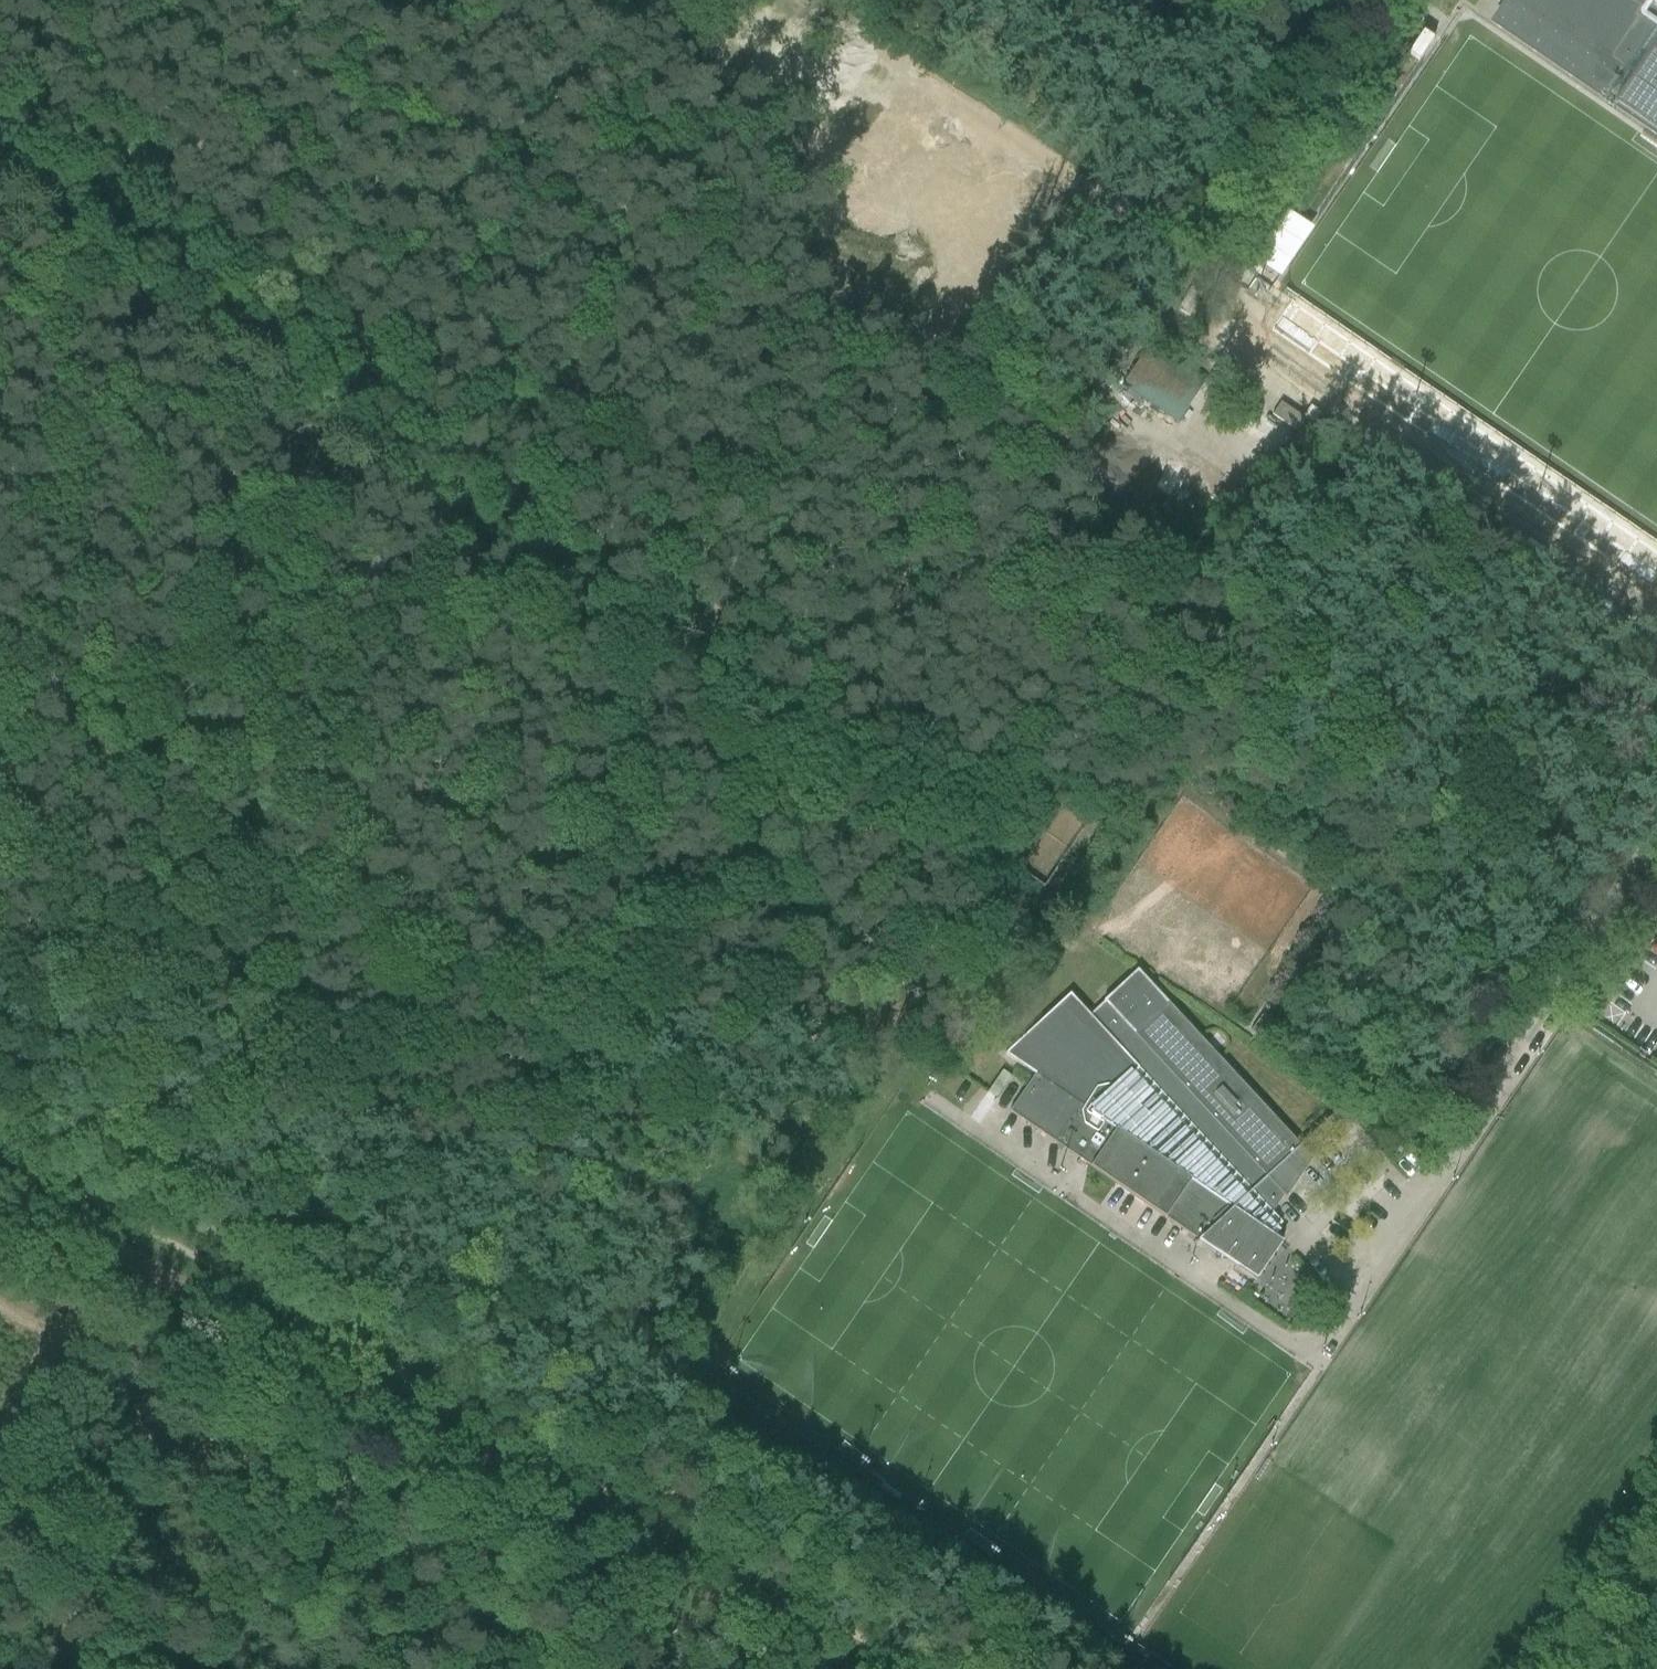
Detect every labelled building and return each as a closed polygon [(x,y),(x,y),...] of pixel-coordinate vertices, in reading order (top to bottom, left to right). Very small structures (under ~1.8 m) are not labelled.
[(1512,0),(1507,8),(1499,20),(1495,18),(1494,19),(1609,97),(1618,84),(1626,90),(1618,103),(1656,130),(1656,0),(1512,0)] [(1287,295),(1266,327),(1335,374),(1357,342),(1287,295)] [(1177,423),(1204,383),(1147,346),(1121,386),(1177,423)] [(1365,348),(1344,380),(1440,444),(1430,458),(1459,477),(1468,463),(1563,529),(1584,497),(1365,348)] [(1304,438),(1313,425),(1280,403),(1271,415),(1304,438)] [(1570,534),(1640,582),(1656,557),(1656,547),(1591,502),(1570,534)] [(1069,994),(1005,1054),(1035,1074),(1032,1078),(1025,1087),(1009,1112),(1015,1116),(1053,1142),(1087,1165),(1160,1214),(1195,1238),(1196,1239),(1197,1240),(1255,1279),(1270,1257),(1281,1241),(1270,1234),(1270,1233),(1278,1226),(1270,1217),(1269,1216),(1270,1213),(1283,1195),(1285,1198),(1312,1159),(1307,1154),(1306,1153),(1299,1145),(1298,1144),(1291,1137),(1277,1121),(1270,1114),(1167,1002),(1137,970),(1103,1002),(1102,1001),(1088,1014),(1086,1012),(1069,994)] [(1249,1032),(1261,1040),(1273,1023),(1261,1015),(1249,1032)] [(1002,1070),(987,1092),(996,1098),(1011,1076),(1002,1070)] [(1382,1141),(1388,1145),(1393,1139),(1387,1135),(1382,1141)] [(1324,1353),(1329,1357),(1335,1349),(1329,1345),(1324,1353)]
